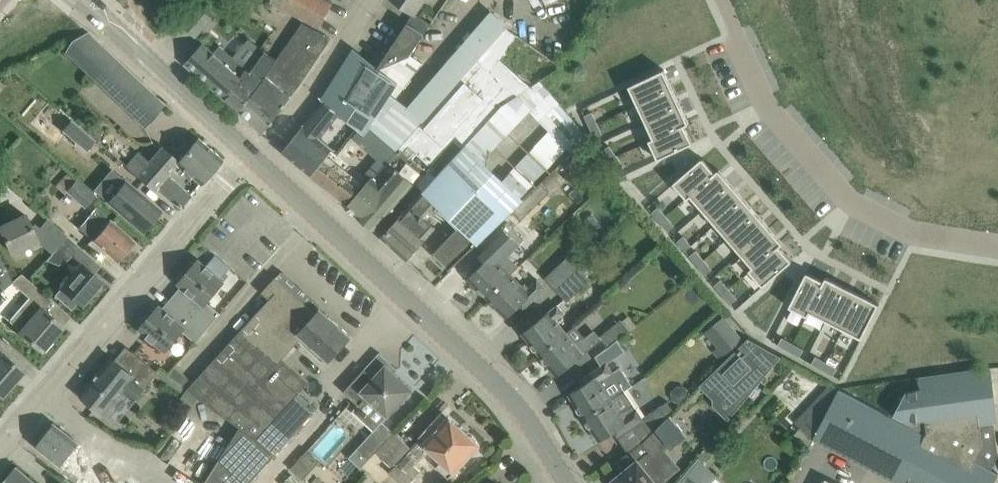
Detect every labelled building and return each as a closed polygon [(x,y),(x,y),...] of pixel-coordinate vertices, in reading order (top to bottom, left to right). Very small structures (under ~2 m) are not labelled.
[(329,0),(272,0),(271,1),(321,27),(334,3),(329,0)] [(414,13),(408,21),(424,32),(431,22),(416,12),(424,0),(395,0),(414,13)] [(199,6),(182,26),(196,38),(213,19),(199,6)] [(389,97),(370,126),(383,137),(398,151),(477,61),(507,27),(510,25),(492,9),(491,9),(486,15),(408,109),(395,98),(390,94),(389,97)] [(408,21),(379,65),(399,80),(390,94),(395,98),(420,66),(406,55),(409,54),(424,32),(408,21)] [(301,83),(331,38),(303,22),(277,59),(266,74),(292,95),(301,83)] [(165,104),(89,32),(71,40),(65,51),(145,126),(165,104)] [(247,68),(235,58),(221,45),(214,52),(203,43),(185,63),(225,98),(247,68)] [(266,74),(277,59),(262,47),(247,68),(225,98),(263,132),(285,104),(292,95),(266,74)] [(293,138),(283,151),(311,174),(310,176),(311,177),(330,155),(334,149),(321,137),(341,113),(366,132),(370,126),(389,97),(390,94),(399,80),(379,65),(379,66),(356,48),(324,100),(293,138)] [(361,191),(347,205),(374,230),(427,170),(454,139),(464,149),(502,104),(516,95),(477,61),(398,151),(379,172),(375,177),(374,176),(361,191)] [(664,68),(629,85),(637,103),(673,86),(664,68)] [(450,269),(480,242),(583,143),(582,142),(588,137),(540,78),(516,95),(502,104),(464,149),(427,190),(424,188),(405,209),(406,210),(382,237),(406,259),(436,226),(427,218),(440,204),(461,224),(433,253),(450,269)] [(673,86),(637,103),(646,121),(681,104),(673,86)] [(681,104),(646,121),(653,137),(649,139),(650,141),(685,124),(689,123),(689,122),(689,121),(681,104)] [(592,111),(585,115),(590,126),(597,122),(592,111)] [(95,139),(83,130),(71,120),(61,131),(86,151),(95,139)] [(597,122),(590,126),(595,137),(603,133),(597,122)] [(685,124),(650,141),(658,159),(692,143),(693,142),(693,141),(693,140),(685,124)] [(367,143),(357,157),(368,167),(370,165),(379,172),(398,151),(383,137),(373,148),(367,143)] [(156,187),(179,207),(190,194),(168,174),(178,163),(197,180),(197,181),(199,184),(222,158),(198,138),(190,147),(187,144),(182,145),(172,156),(162,146),(149,161),(139,152),(126,166),(154,190),(156,187)] [(609,145),(603,150),(610,160),(617,155),(609,145)] [(330,155),(311,177),(345,203),(358,187),(363,181),(330,155)] [(617,155),(610,160),(617,170),(624,165),(617,155)] [(701,158),(673,182),(686,197),(715,171),(704,158),(703,157),(702,157),(701,158)] [(715,171),(686,197),(688,199),(691,195),(703,209),(732,183),(720,170),(720,169),(719,169),(718,169),(715,171)] [(78,179),(68,191),(86,207),(96,195),(78,179)] [(162,210),(127,181),(127,180),(109,201),(120,210),(120,211),(143,232),(162,210)] [(543,181),(514,209),(522,218),(552,190),(543,181)] [(732,183),(703,209),(715,223),(745,198),(732,183)] [(745,198),(715,223),(728,238),(758,213),(745,198)] [(659,206),(652,212),(660,221),(667,215),(659,206)] [(135,241),(111,219),(97,208),(80,228),(93,239),(93,240),(118,261),(135,241)] [(758,213),(728,238),(741,253),(770,227),(758,213)] [(0,226),(0,227),(11,252),(37,240),(52,253),(57,248),(59,245),(68,236),(47,218),(40,227),(35,223),(34,224),(31,226),(25,214),(0,226)] [(667,215),(660,221),(668,230),(675,225),(667,215)] [(481,265),(468,278),(482,292),(482,295),(484,296),(486,297),(487,296),(488,297),(512,273),(519,267),(506,254),(523,237),(515,230),(504,218),(480,242),(488,250),(477,261),(481,265)] [(770,227),(741,253),(753,266),(749,269),(750,271),(783,242),(783,241),(782,241),(770,227)] [(684,235),(677,241),(685,250),(692,245),(684,235)] [(59,245),(57,248),(69,258),(72,255),(78,260),(85,251),(68,236),(59,245)] [(783,242),(750,271),(763,285),(791,261),(792,261),(792,260),(792,259),(791,259),(791,258),(780,245),(782,243),(783,242)] [(696,250),(690,255),(698,265),(704,259),(696,250)] [(3,290),(12,282),(12,281),(0,255),(0,285),(3,290)] [(569,255),(545,277),(557,289),(579,267),(569,255)] [(183,287),(175,296),(211,325),(221,313),(207,301),(225,281),(199,259),(196,262),(192,261),(187,268),(188,271),(178,283),(183,287)] [(704,259),(698,265),(706,274),(712,268),(704,259)] [(579,267),(557,289),(568,301),(591,279),(588,275),(595,268),(587,260),(580,267),(579,267)] [(102,280),(87,267),(82,262),(61,287),(55,295),(72,309),(78,302),(81,304),(102,280)] [(311,322),(318,313),(285,283),(290,278),(283,271),(277,277),(276,276),(262,292),(270,299),(194,382),(175,366),(168,374),(188,388),(199,397),(240,426),(257,438),(300,391),(310,381),(284,357),(274,348),(304,315),(311,322)] [(806,273),(789,306),(807,315),(826,277),(825,277),(824,280),(808,272),(807,272),(806,272),(806,273)] [(42,308),(51,298),(22,273),(12,281),(12,282),(30,297),(9,321),(42,350),(63,325),(42,308)] [(501,285),(488,297),(507,317),(520,305),(524,309),(538,295),(546,287),(538,278),(529,287),(525,283),(524,285),(512,273),(501,285)] [(826,277),(807,315),(808,316),(810,312),(826,320),(844,285),(828,277),(827,276),(826,276),(826,277)] [(721,279),(715,285),(723,294),(729,288),(721,279)] [(683,293),(699,314),(712,304),(696,284),(683,293)] [(844,285),(826,320),(844,329),(862,294),(844,285)] [(729,288),(723,294),(731,303),(737,298),(729,288)] [(862,294),(844,329),(862,338),(879,303),(862,294)] [(141,327),(140,328),(166,350),(183,330),(197,342),(211,325),(175,296),(165,308),(160,304),(159,306),(150,317),(146,316),(141,321),(141,327)] [(538,320),(523,333),(535,348),(534,348),(534,351),(536,352),(538,353),(539,353),(540,354),(567,331),(557,318),(564,312),(558,304),(538,320)] [(329,360),(337,350),(351,335),(322,309),(318,313),(311,322),(304,315),(274,348),(284,357),(303,336),(329,360)] [(725,315),(710,327),(721,341),(726,347),(729,351),(744,339),(725,315)] [(621,319),(601,336),(609,346),(618,339),(630,329),(623,321),(621,319)] [(567,331),(540,354),(545,361),(545,364),(546,365),(549,366),(557,375),(573,363),(599,341),(591,332),(585,337),(584,335),(576,342),(567,331)] [(749,337),(700,385),(713,398),(722,398),(735,411),(781,356),(749,337)] [(783,337),(778,344),(789,350),(793,343),(783,337)] [(584,384),(569,394),(580,410),(579,410),(579,413),(580,415),(582,416),(583,415),(584,416),(612,398),(603,385),(606,383),(603,377),(613,371),(607,362),(625,351),(618,339),(609,346),(595,356),(602,366),(597,368),(586,376),(581,379),(584,384)] [(793,343),(789,350),(800,356),(804,349),(793,343)] [(136,400),(146,387),(158,372),(132,350),(121,364),(112,357),(81,394),(105,413),(124,390),(136,400)] [(2,395),(23,371),(8,358),(0,351),(0,393),(2,395)] [(816,356),(812,363),(823,369),(827,362),(816,356)] [(827,362),(823,369),(833,375),(837,368),(827,362)] [(394,431),(383,421),(413,389),(386,364),(375,377),(365,368),(344,391),(359,404),(353,410),(374,430),(349,457),(361,468),(370,457),(394,431)] [(813,439),(898,482),(994,482),(997,475),(997,472),(991,469),(997,456),(997,449),(994,422),(997,422),(997,415),(991,366),(919,376),(921,388),(906,390),(891,416),(839,389),(814,438),(813,439)] [(832,381),(795,421),(814,438),(839,389),(838,388),(832,381)] [(188,388),(179,401),(191,409),(199,397),(188,388)] [(612,398),(584,416),(599,440),(614,431),(617,435),(637,422),(646,436),(669,416),(662,405),(652,412),(644,417),(635,402),(634,403),(625,390),(612,398)] [(318,407),(300,391),(257,438),(240,426),(205,482),(249,482),(318,407)] [(614,480),(617,482),(662,482),(680,467),(664,448),(669,444),(672,447),(687,435),(671,414),(669,416),(646,436),(646,437),(641,442),(627,453),(626,454),(618,460),(626,470),(614,480)] [(467,459),(480,445),(449,416),(424,442),(420,439),(412,448),(394,431),(370,457),(400,482),(412,482),(423,471),(416,464),(429,450),(441,461),(438,465),(450,477),(467,459)] [(94,467),(74,451),(80,443),(55,423),(37,445),(83,482),(94,467)] [(717,476),(700,460),(677,482),(710,482),(717,476)] [(119,482),(95,465),(94,467),(83,482),(82,482),(129,482),(122,478),(119,482)] [(17,466),(2,482),(37,482),(17,466)]
